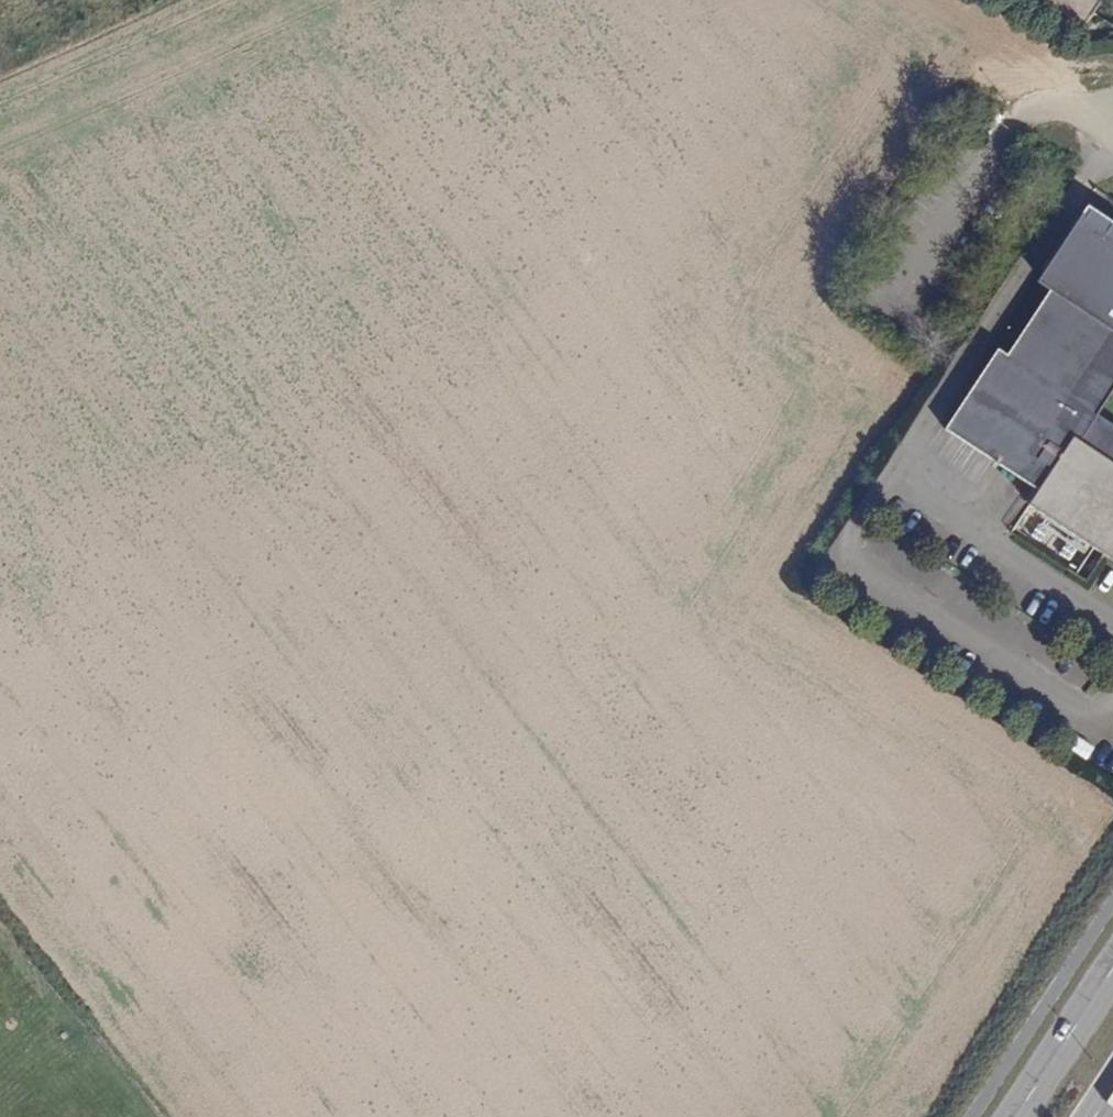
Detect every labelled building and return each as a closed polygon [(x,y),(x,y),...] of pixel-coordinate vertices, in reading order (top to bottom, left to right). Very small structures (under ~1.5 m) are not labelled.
[(1098,4),(1099,0),(1037,0),(1074,24),(1080,27),(1083,26),(1098,4)] [(1035,493),(1027,506),(1112,563),(1112,245),(1079,223),(1039,282),(1049,289),(1005,356),(995,350),(942,432),(998,468),(1005,458),(1041,483),(1035,493)] [(1005,458),(998,468),(1035,493),(1041,483),(1005,458)]
